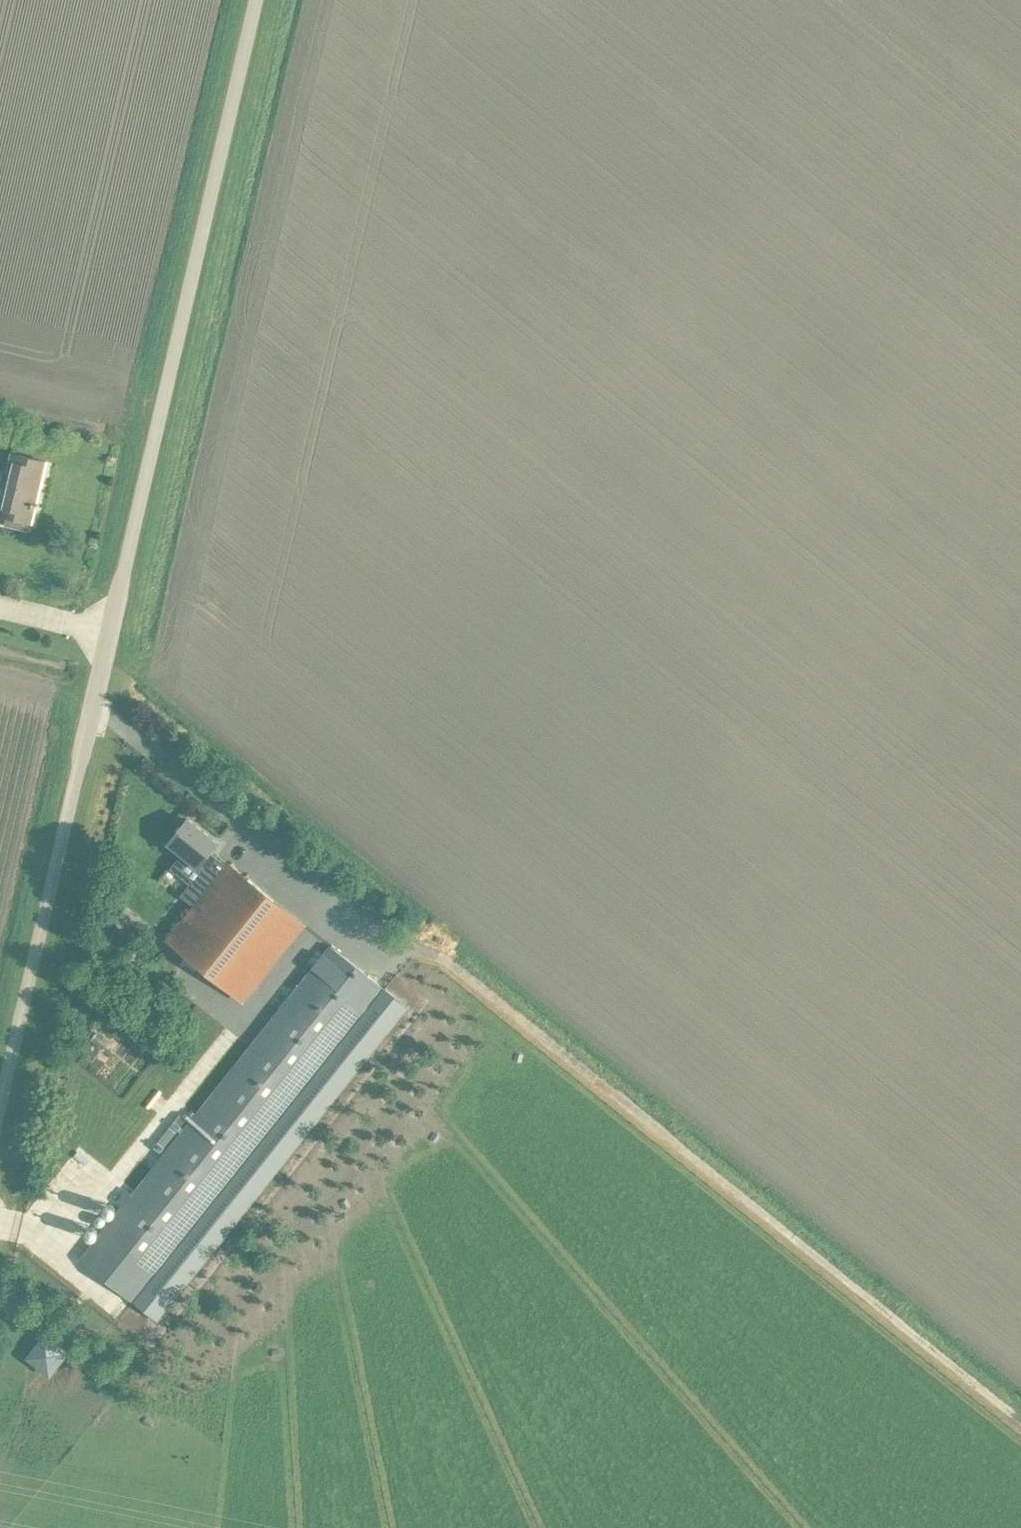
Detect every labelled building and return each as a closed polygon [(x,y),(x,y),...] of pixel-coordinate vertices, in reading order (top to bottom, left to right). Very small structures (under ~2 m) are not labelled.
[(37,503),(35,502),(45,461),(11,453),(0,499),(0,515),(31,522),(35,505),(36,505),(37,503)] [(216,842),(187,818),(168,842),(186,857),(183,860),(194,869),(197,865),(208,851),(216,842)] [(208,851),(197,865),(216,879),(167,940),(242,1000),(302,922),(229,863),(227,866),(208,851)] [(160,1270),(356,1015),(305,976),(109,1231),(160,1270)]
